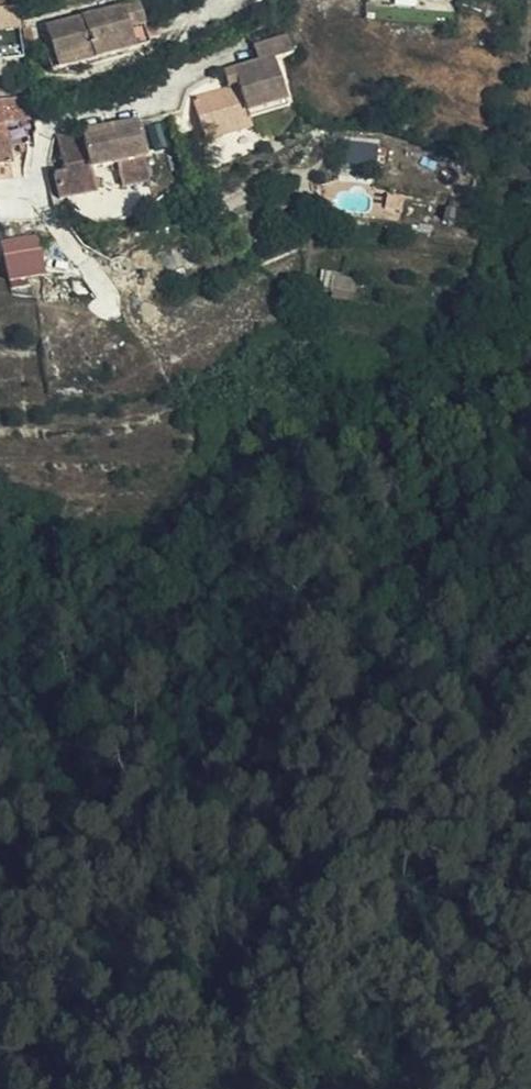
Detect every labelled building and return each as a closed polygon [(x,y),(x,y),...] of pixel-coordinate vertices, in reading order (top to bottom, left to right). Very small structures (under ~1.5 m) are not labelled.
[(80,48),(119,38),(116,16),(131,12),(129,0),(52,0),(33,4),(36,26),(40,45),(77,35),(80,48)] [(211,103),(238,92),(234,82),(268,68),(251,26),(269,18),(263,0),(258,0),(229,11),(233,29),(212,37),(218,52),(206,57),(172,70),(183,100),(207,90),(211,103)] [(116,16),(119,38),(136,34),(131,12),(116,16)] [(35,58),(80,48),(77,35),(40,45),(36,26),(29,29),(35,58)] [(218,52),(212,37),(201,42),(206,57),(218,52)] [(21,86),(0,89),(0,152),(8,151),(7,136),(26,134),(24,108),(21,86)] [(188,113),(211,103),(207,90),(183,100),(188,113)] [(76,128),(73,118),(47,127),(47,138),(73,136),(75,155),(57,157),(58,164),(47,168),(53,186),(90,175),(84,155),(108,148),(113,165),(141,158),(123,102),(98,110),(101,120),(76,128)] [(98,110),(73,118),(76,128),(101,120),(98,110)] [(73,136),(47,138),(47,157),(57,157),(75,155),(73,136)] [(3,230),(13,268),(28,266),(27,254),(43,252),(41,225),(3,230)]
